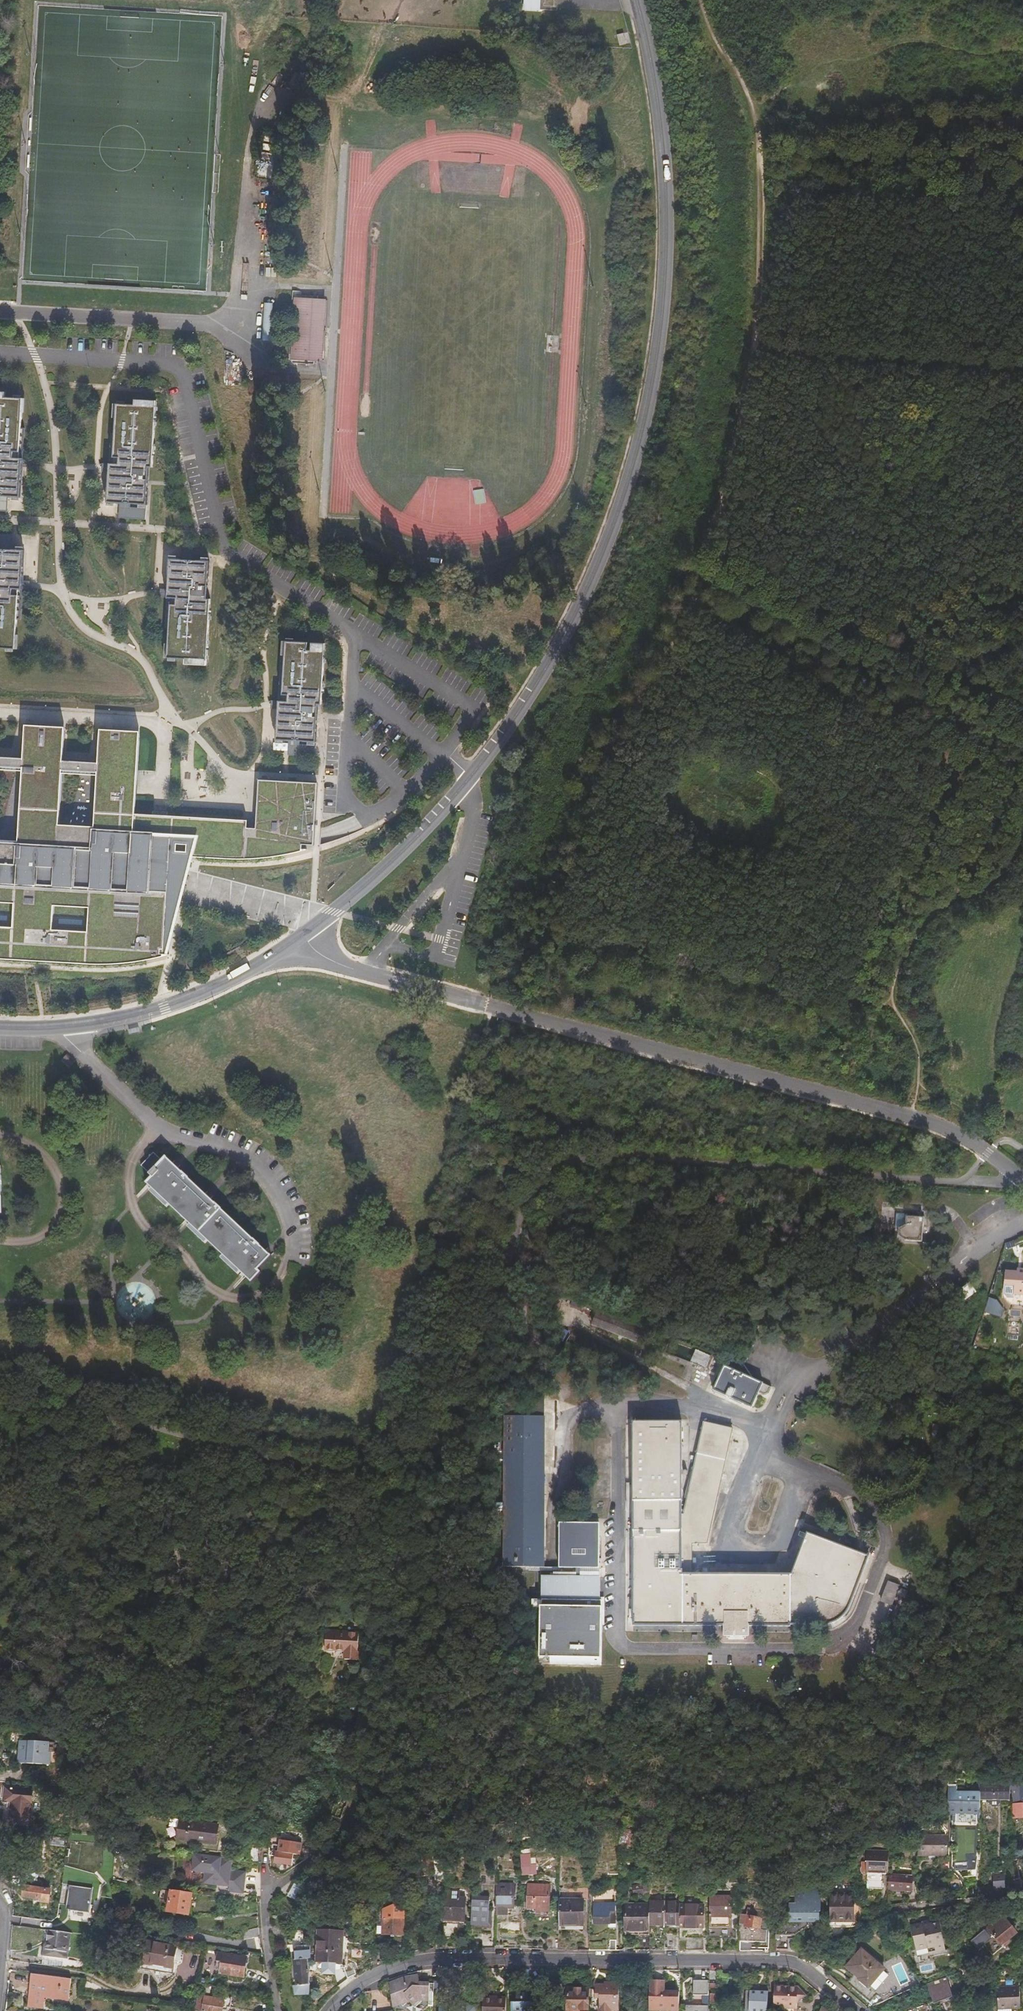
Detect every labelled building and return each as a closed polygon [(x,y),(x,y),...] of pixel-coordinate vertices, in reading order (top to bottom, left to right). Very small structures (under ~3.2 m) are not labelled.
[(611,36),(602,36),(603,48),(611,47),(611,36)] [(274,164),(262,161),(259,175),(271,178),(274,164)] [(317,292),(292,291),(288,366),(313,368),(313,363),(323,364),(327,297),(317,296),(317,292)] [(20,499),(22,465),(24,429),(22,429),(23,416),(26,416),(27,401),(22,401),(23,398),(7,398),(7,393),(0,393),(0,498),(8,498),(20,499)] [(155,468),(159,402),(138,401),(138,407),(120,406),(117,459),(123,459),(122,466),(113,466),(113,468),(112,471),(111,503),(120,503),(130,504),(149,505),(151,468),(155,468)] [(130,504),(120,503),(120,519),(145,520),(146,511),(129,511),(130,504)] [(12,551),(13,536),(0,535),(0,547),(2,547),(2,550),(12,551)] [(209,546),(178,543),(178,558),(181,558),(181,562),(204,564),(204,557),(209,558),(209,546)] [(26,551),(12,551),(2,550),(0,550),(0,651),(17,652),(19,621),(23,621),(24,584),(26,551)] [(189,668),(210,669),(213,603),(210,603),(213,564),(204,564),(181,562),(181,558),(178,558),(172,558),(171,592),(171,601),(180,601),(180,609),(174,609),(171,661),(189,662),(189,668)] [(310,647),(290,646),(286,699),(291,700),(290,705),(282,705),(282,707),(280,743),(289,743),(299,744),(320,746),(322,708),(326,708),(328,648),(315,646),(315,653),(310,653),(310,647)] [(66,764),(68,732),(28,729),(26,762),(0,760),(0,774),(26,775),(22,845),(0,844),(0,902),(15,903),(13,928),(0,927),(0,963),(42,965),(105,969),(125,968),(141,966),(166,961),(170,959),(182,913),(193,874),(197,859),(234,861),(249,862),(259,861),(274,860),(289,857),(304,854),(304,846),(315,847),(318,784),(260,781),(258,832),(252,831),(249,831),(249,823),(159,818),(139,817),(143,736),(104,733),(101,767),(66,764)] [(299,748),(299,744),(289,743),(288,755),(315,757),(315,749),(299,748)] [(480,1036),(474,1034),(471,1044),(477,1046),(480,1036)] [(268,1256),(164,1157),(160,1160),(151,1152),(138,1165),(151,1177),(145,1183),(249,1282),(258,1272),(255,1270),(268,1256)] [(921,1241),(923,1218),(908,1218),(907,1225),(900,1229),(900,1236),(906,1240),(921,1241)] [(1017,1271),(1004,1271),(1004,1281),(1008,1282),(1010,1282),(1014,1286),(1014,1293),(1022,1294),(1022,1272),(1017,1271)] [(1007,1296),(1014,1296),(1014,1293),(1014,1286),(1010,1282),(1008,1282),(1004,1281),(1003,1281),(1003,1291),(1007,1296)] [(956,1292),(963,1302),(977,1292),(970,1283),(956,1292)] [(995,1299),(988,1297),(984,1310),(999,1315),(1002,1308),(995,1299)] [(570,1305),(581,1309),(584,1304),(572,1300),(570,1305)] [(648,1331),(598,1312),(592,1325),(643,1345),(648,1331)] [(690,1363),(706,1370),(712,1356),(696,1350),(690,1363)] [(713,1390),(752,1408),(757,1396),(763,1383),(725,1366),(713,1390)] [(775,1389),(763,1383),(757,1396),(763,1397),(770,1395),(773,1393),(775,1390),(775,1389)] [(1008,1393),(1006,1400),(1022,1405),(1022,1404),(1022,1397),(1008,1393)] [(505,1416),(545,1416),(545,1399),(505,1399),(505,1416)] [(504,1568),(545,1568),(545,1416),(505,1416),(504,1568)] [(633,1498),(682,1498),(682,1422),(633,1422),(633,1498)] [(682,1523),(682,1529),(682,1575),(686,1575),(692,1575),(692,1544),(708,1543),(733,1429),(704,1422),(682,1523)] [(633,1529),(682,1529),(682,1523),(682,1498),(633,1498),(633,1529)] [(576,1577),(582,1577),(582,1568),(599,1568),(599,1524),(560,1524),(560,1568),(576,1568),(576,1577)] [(682,1575),(682,1529),(633,1529),(632,1618),(634,1618),(634,1626),(686,1626),(686,1575),(682,1575)] [(869,1556),(807,1533),(792,1575),(790,1625),(824,1626),(829,1625),(835,1622),(842,1618),(846,1614),(850,1606),(869,1556)] [(686,1575),(686,1626),(724,1626),(724,1637),(749,1637),(749,1626),(790,1627),(790,1625),(792,1575),(692,1575),(686,1575)] [(542,1607),(600,1607),(600,1577),(582,1577),(576,1577),(542,1577),(542,1607)] [(881,1602),(892,1606),(899,1586),(889,1582),(881,1602)] [(898,1595),(905,1598),(908,1591),(900,1588),(898,1595)] [(603,1607),(600,1607),(542,1607),(541,1607),(540,1659),(602,1659),(603,1607)] [(364,1625),(332,1626),(332,1643),(353,1643),(353,1652),(366,1652),(364,1625)] [(54,1743),(21,1741),(19,1764),(53,1766),(54,1743)] [(1001,1794),(1011,1794),(1012,1779),(983,1778),(982,1792),(982,1793),(990,1793),(990,1795),(993,1799),(998,1799),(1001,1796),(1001,1794)] [(1014,1780),(1013,1812),(1021,1812),(1022,1797),(1022,1798),(1022,1780),(1014,1780)] [(981,1810),(982,1793),(982,1792),(957,1791),(957,1786),(949,1786),(949,1814),(956,1814),(957,1809),(978,1810),(981,1810)] [(34,1790),(7,1788),(6,1802),(12,1803),(12,1825),(32,1826),(34,1790)] [(494,1791),(484,1790),(484,1803),(493,1804),(494,1791)] [(468,1807),(458,1806),(457,1822),(467,1823),(468,1807)] [(221,1823),(183,1821),(182,1839),(219,1842),(221,1823)] [(632,1829),(621,1828),(621,1844),(631,1844),(632,1829)] [(948,1836),(918,1835),(918,1854),(930,1854),(930,1853),(948,1853),(948,1836)] [(278,1837),(269,1837),(269,1851),(276,1852),(275,1862),(292,1864),(294,1848),(277,1845),(278,1837)] [(247,1858),(263,1860),(262,1844),(247,1844),(247,1858)] [(889,1869),(890,1847),(867,1847),(867,1869),(889,1869)] [(228,1892),(246,1893),(247,1870),(233,1869),(234,1856),(194,1854),(193,1872),(206,1872),(205,1884),(228,1886),(228,1892)] [(436,1875),(445,1873),(446,1858),(438,1859),(434,1859),(434,1855),(413,1858),(412,1873),(424,1872),(424,1876),(436,1875)] [(534,1866),(522,1866),(522,1874),(535,1874),(534,1866)] [(912,1871),(890,1871),(890,1886),(897,1886),(897,1884),(911,1885),(912,1871)] [(884,1876),(869,1875),(868,1883),(884,1884),(884,1876)] [(50,1882),(25,1881),(24,1896),(42,1898),(43,1895),(49,1895),(50,1882)] [(820,1882),(790,1881),(790,1920),(818,1920),(819,1907),(817,1907),(817,1902),(818,1901),(819,1901),(820,1900),(820,1899),(820,1882)] [(291,1889),(304,1896),(307,1889),(294,1883),(291,1889)] [(632,1885),(635,1897),(645,1895),(643,1883),(632,1885)] [(498,1884),(497,1907),(508,1907),(515,1907),(515,1884),(498,1884)] [(538,1907),(550,1907),(550,1885),(529,1884),(528,1906),(538,1907)] [(67,1893),(66,1909),(91,1911),(93,1886),(63,1885),(63,1892),(67,1893)] [(854,1889),(830,1888),(830,1918),(854,1919),(854,1889)] [(190,1915),(193,1895),(172,1892),(169,1913),(190,1915)] [(350,1895),(350,1904),(367,1905),(367,1895),(350,1895)] [(466,1897),(444,1896),(442,1919),(465,1920),(466,1897)] [(91,1918),(97,1920),(102,1898),(96,1897),(91,1918)] [(489,1898),(473,1897),(471,1921),(487,1923),(489,1898)] [(681,1903),(681,1900),(650,1899),(650,1903),(650,1924),(681,1925),(681,1903)] [(733,1900),(711,1899),(711,1931),(732,1931),(733,1900)] [(639,1948),(650,1949),(650,1933),(650,1924),(650,1903),(627,1902),(626,1928),(639,1928),(639,1948)] [(704,1903),(681,1903),(681,1925),(681,1927),(703,1928),(704,1903)] [(583,1905),(560,1905),(560,1930),(583,1930),(583,1905)] [(617,1906),(596,1905),(595,1922),(617,1923),(617,1906)] [(378,1908),(377,1932),(383,1932),(385,1909),(378,1908)] [(391,1909),(385,1909),(383,1932),(403,1933),(404,1916),(391,1915),(391,1909)] [(744,1949),(752,1949),(753,1940),(768,1940),(768,1928),(762,1928),(762,1914),(766,1914),(766,1911),(741,1910),(741,1940),(744,1940),(744,1949)] [(981,1948),(993,1939),(991,1937),(994,1935),(1003,1947),(1020,1933),(1005,1913),(973,1937),(974,1938),(971,1940),(978,1948),(980,1947),(981,1948)] [(921,1926),(909,1929),(915,1951),(927,1948),(929,1955),(945,1950),(937,1923),(928,1925),(927,1923),(921,1924),(921,1926)] [(244,1938),(259,1935),(257,1928),(243,1930),(244,1938)] [(342,1931),(318,1931),(317,1959),(341,1960),(342,1931)] [(65,1962),(64,1969),(85,1972),(87,1965),(67,1962),(71,1935),(49,1932),(45,1959),(65,1962)] [(548,1948),(559,1948),(560,1933),(548,1933),(548,1948)] [(560,1933),(559,1948),(568,1948),(567,1933),(560,1933)] [(568,1948),(576,1948),(576,1934),(567,1933),(568,1948)] [(654,1949),(665,1949),(665,1933),(654,1933),(654,1949)] [(665,1949),(677,1949),(677,1933),(665,1933),(665,1949)] [(432,1948),(440,1948),(441,1935),(433,1935),(432,1939),(432,1948)] [(788,1939),(796,1939),(796,1935),(780,1935),(780,1936),(776,1936),(776,1949),(789,1949),(788,1939)] [(686,1949),(703,1949),(704,1936),(686,1936),(686,1949)] [(711,1949),(720,1949),(721,1936),(711,1936),(711,1949)] [(530,1938),(520,1937),(520,1948),(529,1948),(530,1938)] [(160,1971),(164,1945),(160,1944),(156,1970),(160,1971)] [(200,1951),(164,1945),(160,1971),(167,1972),(176,1987),(184,1975),(191,1976),(193,1965),(195,1965),(198,1963),(200,1951)] [(881,1971),(859,1950),(844,1967),(856,1979),(856,1980),(865,1989),(873,1979),(881,1971)] [(298,1985),(310,1985),(311,1951),(295,1951),(298,1985)] [(251,1959),(225,1955),(222,1970),(227,1971),(226,1974),(248,1977),(251,1959)] [(347,1976),(355,1974),(356,1973),(354,1961),(345,1963),(347,1976)] [(856,1979),(844,1967),(842,1969),(850,1976),(846,1980),(866,1998),(879,1984),(873,1979),(865,1989),(856,1980),(856,1979)] [(71,2001),(74,1979),(34,1974),(30,2006),(49,2008),(51,1998),(71,2001)] [(405,1979),(390,1985),(394,2009),(410,2004),(414,2008),(420,2003),(430,2003),(430,1985),(420,1985),(418,1977),(405,1979)] [(926,1982),(928,1988),(933,1998),(941,1996),(951,1994),(948,1978),(926,1982)] [(666,1979),(650,1979),(649,2010),(680,2010),(681,1990),(666,1989),(666,1979)] [(694,1980),(694,1995),(705,1995),(705,2004),(709,2004),(709,1980),(694,1980)] [(620,1982),(612,1982),(612,1983),(611,1987),(605,1987),(606,1984),(596,1984),(596,1996),(600,1996),(600,2010),(611,2010),(611,2008),(620,2008),(620,1982)] [(296,1996),(310,1995),(310,1985),(298,1985),(293,1985),(296,1996)] [(785,2008),(785,2009),(798,2010),(799,2003),(806,1995),(799,1986),(776,1985),(775,2007),(785,2008)] [(590,2009),(590,1987),(568,1987),(568,2008),(590,2009)] [(999,2010),(1013,2010),(1021,2009),(1020,1988),(997,1989),(999,2010)] [(769,1990),(746,1989),(745,2010),(758,2010),(768,2010),(769,1990)] [(512,1992),(512,2010),(531,2010),(531,1993),(512,1992)] [(200,1995),(197,2010),(201,2010),(228,2010),(229,2007),(230,2007),(232,1997),(224,1996),(224,1997),(215,1995),(214,1998),(200,1995)] [(506,1997),(483,1997),(482,2010),(506,2010),(506,1997)] [(440,2003),(440,2010),(472,2010),(471,2006),(465,2005),(461,1999),(457,2005),(440,2003)] [(819,2010),(835,2010),(824,2001),(819,2010)]
